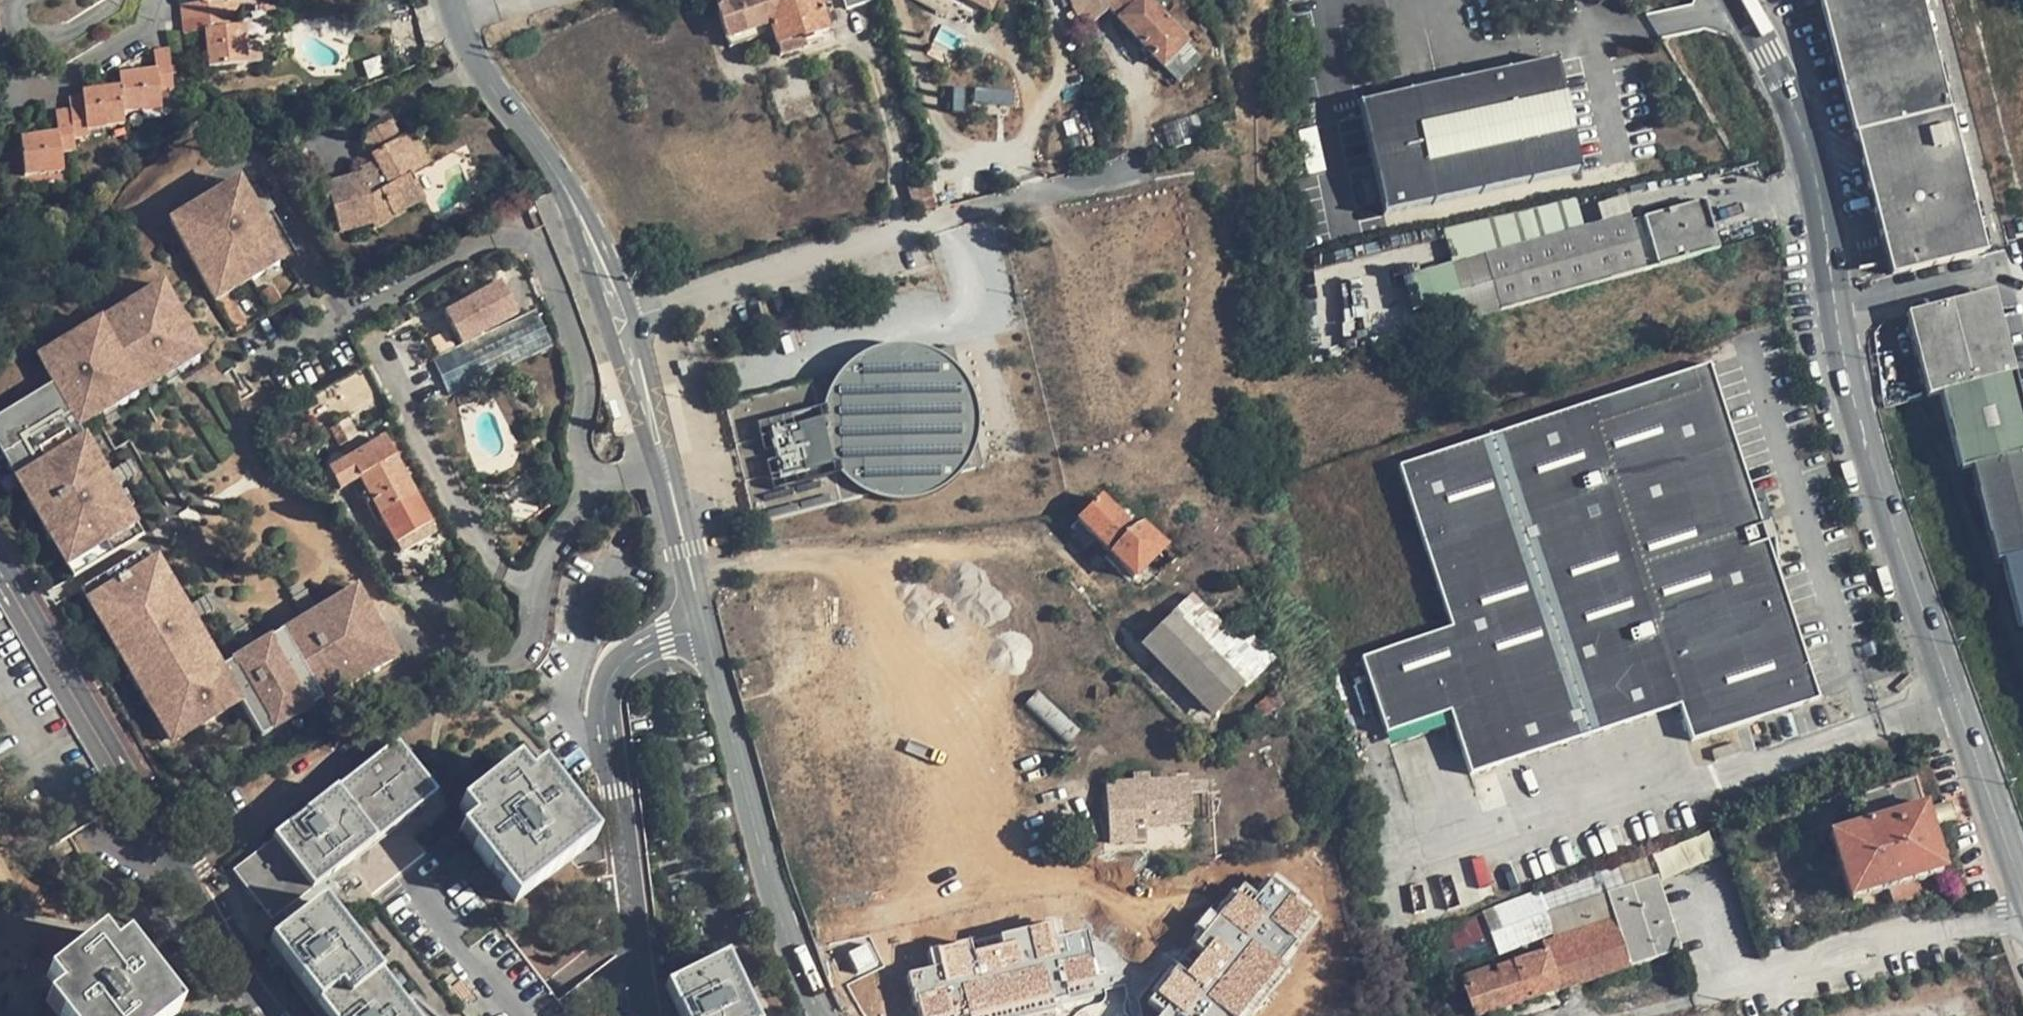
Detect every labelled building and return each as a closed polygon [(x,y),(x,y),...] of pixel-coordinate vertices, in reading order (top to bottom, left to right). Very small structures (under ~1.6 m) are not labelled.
[(202,1),(180,4),(182,18),(225,14),(224,0),(227,0),(202,0),(202,1)] [(224,0),(225,14),(238,12),(237,0),(227,0),(224,0)] [(779,46),(804,39),(829,30),(818,0),(793,0),(782,4),(781,0),(732,0),(717,5),(731,46),(772,33),(779,46)] [(861,5),(872,2),(871,0),(844,0),(848,10),(861,5)] [(999,0),(967,0),(992,13),(999,0)] [(1072,44),(1088,41),(1089,34),(1088,29),(1110,14),(1102,5),(1106,0),(1058,0),(1072,44)] [(1142,0),(1106,0),(1102,5),(1110,14),(1163,68),(1187,44),(1142,0)] [(1884,242),(1892,276),(1983,254),(1948,114),(1918,0),(1821,0),(1884,242)] [(225,14),(182,18),(183,33),(205,30),(208,68),(249,64),(247,46),(243,46),(241,26),(226,27),(225,14)] [(808,50),(804,39),(779,46),(783,57),(808,50)] [(175,91),(169,48),(154,50),(156,69),(120,73),(121,84),(123,113),(142,111),(142,107),(161,105),(159,93),(175,91)] [(1555,69),(1357,113),(1382,226),(1580,182),(1555,69)] [(123,113),(121,84),(83,88),(84,93),(70,95),(71,108),(75,138),(88,137),(87,130),(105,128),(104,124),(124,121),(123,113)] [(1013,105),(1014,92),(977,87),(976,101),(1013,105)] [(75,138),(71,108),(57,110),(59,132),(24,136),(27,174),(45,172),(44,168),(64,167),(63,154),(76,152),(75,138)] [(364,135),(374,154),(401,139),(391,121),(364,135)] [(1158,147),(1170,144),(1168,131),(1155,134),(1158,147)] [(413,132),(401,139),(420,172),(432,165),(413,132)] [(374,154),(378,162),(383,171),(368,179),(365,174),(321,187),(327,209),(334,208),(341,234),(371,225),(373,231),(400,216),(400,213),(427,199),(414,175),(420,172),(401,139),(374,154)] [(363,170),(365,174),(368,179),(383,171),(378,162),(363,170)] [(239,181),(228,188),(242,211),(245,208),(253,204),(239,181)] [(916,213),(935,208),(927,181),(908,186),(916,213)] [(252,220),(245,208),(242,211),(228,188),(196,207),(170,222),(209,289),(278,249),(261,219),(259,217),(252,220)] [(1599,204),(1604,222),(1631,216),(1625,197),(1599,204)] [(260,201),(253,204),(245,208),(252,220),(259,217),(261,219),(267,215),(260,201)] [(1646,219),(1659,266),(1714,251),(1700,205),(1646,219)] [(1536,241),(1529,212),(1488,221),(1444,229),(1454,265),(1463,262),(1485,256),(1489,255),(1532,242),(1536,241)] [(1631,216),(1604,222),(1571,232),(1536,241),(1532,242),(1489,255),(1485,256),(1493,288),(1501,310),(1647,269),(1631,216)] [(284,260),(278,249),(209,289),(215,299),(284,260)] [(1463,262),(1454,265),(1469,321),(1501,310),(1493,288),(1485,256),(1463,262)] [(422,400),(546,348),(548,347),(518,276),(390,329),(422,400)] [(109,395),(156,367),(167,360),(195,344),(162,286),(38,359),(53,385),(64,403),(72,416),(97,402),(109,395)] [(1992,294),(1977,296),(1907,315),(1927,397),(1941,393),(1960,469),(1971,466),(1996,560),(2003,560),(2021,625),(2022,625),(2022,414),(1992,294)] [(1321,332),(1324,348),(1334,346),(1331,331),(1321,332)] [(1313,349),(1324,348),(1321,332),(1310,334),(1313,349)] [(200,354),(195,344),(167,360),(174,371),(198,356),(200,354)] [(850,377),(738,403),(766,523),(878,497),(902,504),(929,503),(954,492),(972,475),(995,469),(988,440),(989,422),(983,395),(973,379),(967,350),(944,355),(920,348),(893,350),(868,360),(850,377)] [(156,367),(163,378),(170,389),(181,383),(174,371),(167,360),(156,367)] [(1815,694),(1703,364),(1395,469),(1449,628),(1359,658),(1385,733),(1447,712),(1468,774),(1675,704),(1687,737),(1815,694)] [(115,406),(163,378),(156,367),(109,395),(115,406)] [(354,418),(386,402),(369,368),(310,397),(335,446),(361,433),(354,418)] [(51,387),(34,396),(44,414),(64,403),(53,385),(51,387)] [(122,418),(115,406),(109,395),(97,402),(103,414),(110,425),(122,418)] [(51,536),(61,530),(84,570),(142,536),(115,488),(103,494),(96,481),(95,479),(83,459),(94,452),(79,427),(72,416),(64,403),(44,414),(34,396),(0,416),(0,427),(33,485),(23,490),(51,536)] [(79,427),(103,414),(97,402),(72,416),(79,427)] [(23,490),(33,485),(0,427),(0,450),(23,490)] [(437,533),(384,439),(330,469),(341,490),(360,479),(401,554),(434,536),(437,533)] [(107,475),(94,452),(83,459),(95,479),(96,481),(107,475)] [(107,475),(96,481),(103,494),(115,488),(137,476),(130,463),(107,475)] [(495,492),(522,528),(537,509),(547,499),(526,471),(495,492)] [(1137,581),(1167,549),(1142,526),(1134,530),(1103,498),(1079,521),(1129,574),(1137,581)] [(552,507),(547,499),(537,509),(522,528),(552,507)] [(73,576),(84,570),(61,530),(51,536),(70,570),(73,576)] [(650,572),(658,570),(651,546),(645,549),(650,572)] [(143,691),(156,713),(162,709),(174,730),(197,717),(201,724),(216,714),(213,707),(236,694),(239,701),(254,726),(279,712),(284,721),(295,715),(321,699),(316,690),(349,670),(354,679),(371,669),(366,659),(390,645),(369,608),(361,612),(349,591),(318,609),(317,611),(323,622),(313,627),(307,616),(305,617),(258,645),(257,647),(263,657),(253,662),(248,652),(244,653),(220,668),(210,673),(182,626),(175,614),(174,611),(163,594),(165,588),(159,578),(151,564),(144,552),(83,588),(87,596),(94,593),(149,688),(143,691)] [(157,560),(151,564),(159,578),(165,588),(163,594),(174,611),(175,614),(187,607),(157,560)] [(290,590),(305,617),(307,616),(313,627),(323,622),(317,611),(318,609),(302,582),(290,590)] [(356,587),(349,591),(361,612),(369,608),(356,587)] [(107,629),(143,691),(149,688),(94,593),(87,596),(107,629)] [(209,594),(187,607),(175,614),(182,626),(193,621),(214,607),(216,606),(209,594)] [(1131,626),(1147,642),(1174,615),(1158,600),(1140,617),(1131,626)] [(1245,685),(1174,615),(1147,642),(1151,646),(1216,714),(1245,685)] [(229,627),(244,653),(248,652),(253,662),(263,657),(257,647),(258,645),(242,618),(229,627)] [(215,657),(193,621),(182,626),(210,673),(220,668),(215,657)] [(396,653),(390,645),(366,659),(371,669),(393,655),(396,653)] [(321,699),(354,679),(349,670),(316,690),(321,699)] [(1068,742),(1079,730),(1040,692),(1029,703),(1068,742)] [(216,714),(239,701),(236,694),(213,707),(216,714)] [(172,741),(201,724),(197,717),(174,730),(162,709),(156,713),(158,718),(172,741)] [(260,735),(284,721),(279,712),(254,726),(260,735)] [(271,922),(311,891),(434,798),(396,747),(233,872),(271,922)] [(514,903),(523,896),(593,842),(540,773),(527,783),(515,767),(462,807),(474,823),(461,833),(514,903)] [(1113,849),(1144,846),(1149,846),(1149,831),(1193,828),(1190,781),(1108,788),(1113,849)] [(1860,799),(1865,823),(1921,804),(1915,782),(1860,799)] [(1942,870),(1921,804),(1865,823),(1830,837),(1848,899),(1942,870)] [(1655,856),(1664,877),(1698,861),(1688,841),(1655,856)] [(1680,950),(1658,879),(1657,877),(1607,893),(1607,896),(1615,918),(1631,966),(1680,950)] [(1945,884),(1936,888),(1943,904),(1953,899),(1945,884)] [(1572,907),(1579,928),(1615,918),(1607,896),(1572,907)] [(298,923),(271,944),(327,1015),(407,1015),(321,905),(301,920),(298,923)] [(1615,918),(1579,928),(1566,933),(1544,941),(1547,950),(1561,990),(1631,966),(1615,918)] [(180,1013),(126,942),(114,952),(102,936),(49,977),(61,992),(47,1003),(58,1015),(176,1015),(180,1013)] [(892,939),(834,951),(845,998),(902,985),(892,939)] [(1561,990),(1547,950),(1500,964),(1501,971),(1488,975),(1484,969),(1465,976),(1468,987),(1478,1015),(1481,1015),(1561,990)] [(724,961),(667,988),(681,1015),(750,1015),(724,961)] [(462,981),(448,992),(459,1005),(472,994),(462,981)]
